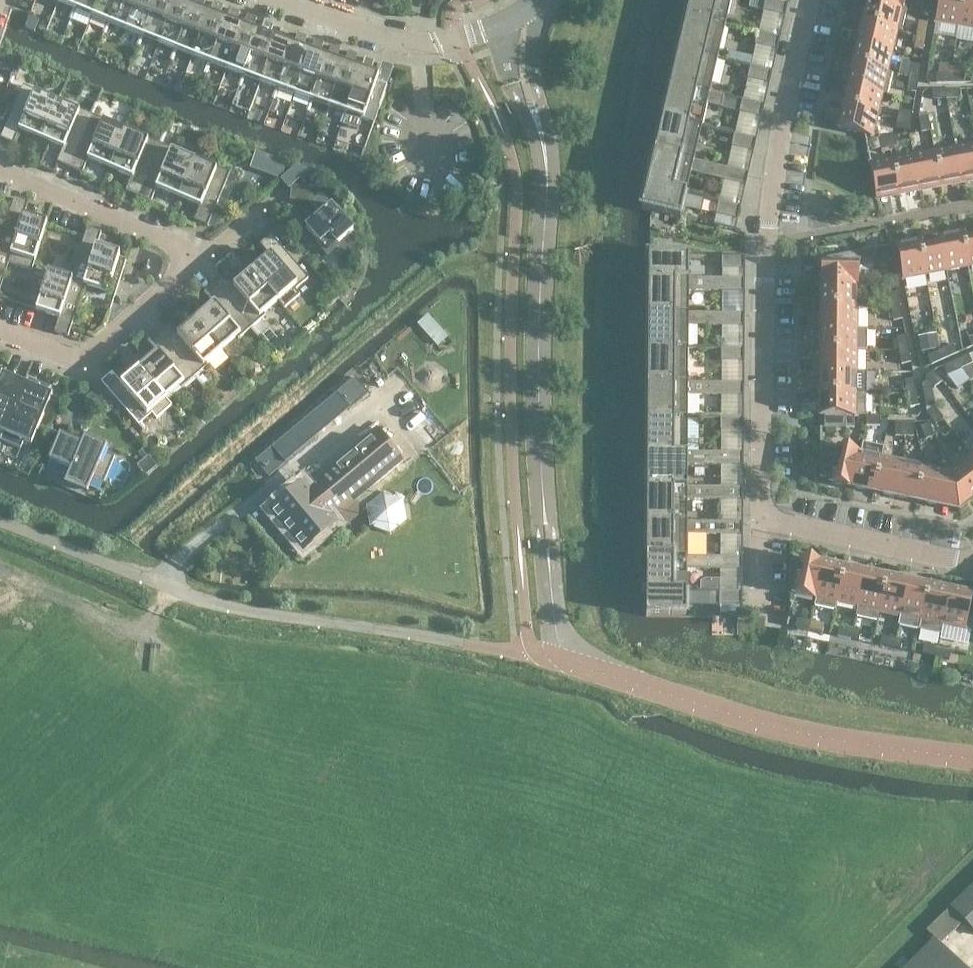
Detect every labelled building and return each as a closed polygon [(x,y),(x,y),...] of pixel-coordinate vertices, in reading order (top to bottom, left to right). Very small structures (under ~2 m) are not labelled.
[(59,2),(75,10),(79,0),(60,0),(59,2)] [(75,10),(92,16),(99,0),(79,0),(75,10)] [(92,16),(109,23),(118,0),(99,0),(92,16)] [(109,23),(126,30),(138,0),(118,0),(109,23)] [(142,37),(157,0),(138,0),(126,30),(142,37)] [(142,37),(159,44),(176,1),(172,0),(157,0),(142,37)] [(159,44),(176,50),(193,8),(185,5),(187,0),(177,0),(176,1),(159,44)] [(176,50),(193,57),(210,15),(202,11),(206,0),(196,0),(193,8),(176,50)] [(695,18),(695,19),(726,26),(732,0),(691,0),(689,8),(697,10),(695,18)] [(763,11),(785,17),(788,4),(771,0),(766,0),(763,11)] [(903,9),(905,0),(868,0),(868,2),(903,10),(903,9)] [(936,23),(959,27),(963,0),(940,0),(936,23)] [(959,27),(972,29),(972,0),(963,0),(959,27)] [(210,15),(193,57),(210,64),(226,21),(219,18),(224,6),(214,2),(210,15)] [(898,31),(897,32),(902,33),(907,10),(903,9),(903,10),(868,2),(863,23),(898,31)] [(226,21),(210,64),(227,70),(243,27),(236,25),(240,12),(231,9),(226,21)] [(243,27),(227,70),(244,76),(260,34),(253,31),(257,19),(248,15),(243,27)] [(695,19),(695,18),(687,16),(681,42),(689,44),(687,52),(687,53),(718,60),(726,26),(695,19)] [(260,34),(244,76),(261,83),(277,40),(269,37),(274,25),(265,21),(260,34)] [(926,37),(928,23),(919,22),(916,35),(926,37)] [(858,44),(893,52),(897,32),(898,31),(863,23),(858,44)] [(277,40),(261,83),(278,89),(294,46),(286,44),(291,31),(281,28),(277,40)] [(758,33),(758,34),(755,45),(778,50),(780,38),(758,33)] [(294,46),(278,89),(295,95),(310,52),(303,50),(308,38),(298,34),(294,46)] [(916,35),(914,49),(924,51),(926,37),(916,35)] [(327,58),(320,56),(324,43),(315,40),(310,52),(295,95),(312,101),(327,58)] [(888,73),(888,72),(893,52),(858,44),(853,65),(888,73)] [(327,58),(312,101),(329,107),(344,65),(336,62),(341,49),(332,46),(327,58)] [(687,53),(687,52),(679,50),(673,75),(682,77),(680,86),(679,87),(710,94),(710,93),(718,60),(687,53)] [(344,65),(329,107),(346,113),(361,71),(354,68),(358,55),(349,52),(344,65)] [(727,60),(751,66),(752,58),(729,52),(727,60)] [(361,71),(346,113),(364,119),(374,123),(380,108),(388,85),(378,81),(379,77),(371,74),(375,61),(365,58),(361,71)] [(919,80),(921,66),(912,64),(909,78),(919,80)] [(883,94),(883,95),(887,96),(893,73),(888,72),(888,73),(853,65),(848,86),(883,94)] [(950,66),(937,66),(937,74),(937,84),(951,84),(950,66)] [(964,66),(950,66),(951,84),(965,84),(965,74),(964,66)] [(750,67),(748,79),(770,84),(773,72),(750,67)] [(909,78),(907,92),(917,93),(919,80),(909,78)] [(674,111),(672,120),(671,121),(702,128),(707,105),(722,109),(725,96),(710,93),(710,94),(679,87),(680,86),(671,84),(665,109),(674,111)] [(1,139),(3,139),(14,144),(20,131),(42,140),(57,103),(39,95),(40,93),(23,86),(1,139)] [(843,107),(878,115),(883,95),(883,94),(848,86),(843,107)] [(961,89),(947,90),(947,99),(961,99),(961,89)] [(947,90),(933,90),(933,100),(947,99),(947,90)] [(743,101),(742,101),(740,113),(762,118),(765,106),(743,101)] [(58,163),(70,168),(93,115),(77,109),(76,111),(57,103),(42,140),(63,149),(58,163)] [(838,129),(865,135),(873,137),(878,115),(843,107),(838,129)] [(899,110),(898,120),(912,122),(913,113),(899,110)] [(93,115),(70,168),(83,173),(88,160),(110,169),(126,132),(107,124),(108,122),(93,115)] [(922,133),(931,131),(928,117),(919,119),(922,133)] [(671,121),(672,120),(663,118),(657,143),(666,145),(664,154),(694,162),(694,161),(702,128),(671,121)] [(910,131),(912,122),(898,120),(896,129),(910,131)] [(144,140),(126,132),(110,169),(132,178),(126,192),(139,197),(161,144),(145,138),(144,140)] [(732,147),(754,152),(757,140),(735,135),(732,147)] [(890,147),(899,146),(897,136),(888,137),(890,147)] [(881,149),(890,147),(888,137),(879,139),(881,149)] [(161,144),(139,197),(151,202),(157,189),(179,198),(194,161),(176,153),(177,151),(161,144)] [(963,183),(972,181),(972,144),(956,147),(963,183)] [(956,147),(935,151),(942,187),(963,183),(956,147)] [(914,156),(921,191),(942,187),(935,151),(914,156)] [(658,179),(656,188),(686,196),(692,173),(746,186),(749,174),(694,161),(694,162),(664,154),(655,152),(649,177),(658,179)] [(899,195),(921,191),(914,156),(892,160),(899,195)] [(870,164),(877,199),(899,195),(892,160),(870,164)] [(213,169),(194,161),(179,198),(200,207),(195,221),(208,226),(230,174),(214,166),(213,169)] [(297,166),(281,180),(288,188),(302,176),(309,185),(320,175),(297,166)] [(497,188),(496,180),(489,181),(490,188),(497,188)] [(656,188),(648,186),(642,210),(681,219),(686,196),(656,188)] [(322,211),(319,214),(321,216),(306,229),(328,254),(337,246),(353,232),(321,195),(314,201),(322,211)] [(0,245),(0,250),(12,254),(9,264),(32,272),(35,262),(47,225),(47,224),(35,220),(24,217),(29,203),(15,198),(12,207),(0,245)] [(738,220),(741,208),(719,202),(716,215),(738,220)] [(108,293),(120,256),(120,255),(97,248),(102,234),(88,229),(71,280),(71,281),(85,286),(108,293)] [(962,232),(968,267),(972,266),(972,230),(962,232)] [(947,271),(968,267),(962,232),(940,236),(947,271)] [(271,235),(260,245),(270,256),(252,271),(280,304),(285,309),(300,295),(296,290),(309,279),(271,235)] [(947,271),(940,236),(919,240),(926,276),(947,271)] [(904,280),(926,276),(919,240),(897,244),(904,280)] [(892,261),(889,247),(880,249),(882,263),(892,261)] [(9,264),(12,254),(0,250),(0,293),(9,264)] [(822,263),(822,285),(822,286),(857,286),(858,285),(858,252),(826,258),(826,263),(822,263)] [(689,256),(650,256),(649,256),(649,279),(689,280),(689,279),(689,256)] [(722,269),(745,269),(745,256),(722,256),(722,269)] [(280,304),(252,271),(234,287),(225,276),(214,285),(252,328),(280,304)] [(71,281),(71,280),(48,273),(36,311),(59,318),(55,332),(69,337),(85,286),(71,281)] [(689,314),(689,292),(745,292),(745,279),(689,279),(689,280),(649,279),(649,305),(657,305),(657,313),(657,314),(689,314)] [(252,328),(214,285),(204,294),(214,305),(196,320),(224,352),(252,328)] [(821,298),(821,307),(857,308),(867,308),(867,286),(858,285),(857,286),(822,286),(822,285),(818,285),(818,298),(821,298)] [(888,294),(891,308),(901,306),(898,292),(888,294)] [(894,322),(903,320),(901,306),(891,308),(894,322)] [(821,329),(857,329),(857,308),(821,307),(821,329)] [(688,327),(744,327),(745,314),(689,314),(657,314),(657,313),(649,313),(648,339),(657,339),(657,348),(657,349),(688,349),(688,327)] [(418,323),(438,346),(448,337),(436,323),(436,324),(428,314),(418,323)] [(224,352),(196,320),(178,335),(169,324),(158,333),(196,377),(224,352)] [(821,329),(821,351),(857,351),(867,351),(867,329),(857,329),(821,329)] [(196,377),(158,333),(148,342),(158,353),(140,369),(168,401),(196,377)] [(918,337),(920,352),(938,349),(936,334),(918,337)] [(897,338),(899,351),(909,349),(906,336),(897,338)] [(945,360),(957,354),(953,345),(941,351),(945,360)] [(657,349),(657,348),(648,348),(648,374),(657,374),(657,383),(657,384),(688,384),(688,383),(688,349),(657,349)] [(722,349),(721,361),(744,362),(744,349),(722,349)] [(902,365),(912,363),(909,349),(899,351),(902,365)] [(821,351),(821,372),(857,372),(857,351),(821,351)] [(932,365),(945,360),(941,351),(928,357),(932,365)] [(960,370),(972,364),(969,355),(956,361),(960,370)] [(956,361),(943,367),(948,375),(960,370),(956,361)] [(961,371),(969,384),(972,382),(972,368),(972,366),(961,371)] [(139,426),(152,414),(157,419),(172,406),(168,401),(140,369),(122,384),(112,373),(101,382),(139,426)] [(943,382),(934,371),(926,377),(935,388),(943,382)] [(821,372),(821,394),(857,394),(866,394),(866,373),(857,372),(821,372)] [(25,383),(2,374),(1,374),(0,374),(0,433),(4,434),(25,383)] [(336,394),(349,410),(369,394),(355,378),(336,394)] [(905,381),(908,394),(917,393),(915,379),(905,381)] [(4,434),(1,440),(21,449),(24,442),(30,445),(43,415),(38,413),(41,405),(43,405),(44,405),(46,405),(47,404),(48,403),(49,402),(49,400),(50,399),(50,397),(49,396),(49,395),(48,393),(47,392),(25,383),(4,434)] [(688,396),(744,397),(744,384),(688,383),(688,384),(657,384),(657,383),(648,383),(648,409),(656,409),(656,418),(688,419),(688,396)] [(917,393),(908,394),(910,408),(920,406),(917,393)] [(821,394),(820,416),(866,417),(866,394),(857,394),(821,394)] [(927,414),(933,421),(936,425),(944,419),(935,408),(927,414)] [(825,428),(855,429),(855,417),(825,416),(825,428)] [(866,426),(881,426),(881,416),(866,417),(866,426)] [(656,418),(648,418),(648,444),(656,444),(656,453),(687,454),(687,453),(688,419),(656,418)] [(744,431),(744,419),(721,418),(721,431),(744,431)] [(315,439),(301,423),(255,462),(268,478),(315,439)] [(905,423),(895,423),(895,437),(905,437),(905,423)] [(905,437),(914,437),(915,423),(905,423),(905,437)] [(920,427),(926,440),(935,436),(929,423),(920,427)] [(304,552),(336,524),(341,529),(362,511),(355,502),(360,497),(369,508),(381,498),(373,487),(403,462),(376,430),(306,488),(303,484),(270,511),(304,552)] [(60,434),(49,460),(71,469),(66,481),(68,482),(68,481),(87,489),(87,490),(88,491),(94,478),(105,483),(115,457),(104,452),(107,445),(85,436),(82,443),(60,434)] [(853,488),(874,492),(882,457),(884,447),(863,443),(861,453),(853,488)] [(831,483),(853,488),(861,453),(820,444),(820,477),(832,479),(831,483)] [(687,488),(688,465),(743,466),(743,453),(687,453),(687,454),(656,453),(648,453),(647,478),(656,479),(656,487),(656,488),(687,488)] [(950,472),(957,502),(971,491),(972,494),(972,457),(971,455),(950,472)] [(874,492),(895,497),(903,462),(882,457),(874,492)] [(895,497),(917,501),(924,466),(903,462),(895,497)] [(957,502),(950,472),(924,466),(917,501),(939,506),(941,498),(957,502)] [(687,523),(687,522),(687,500),(743,501),(743,488),(687,488),(656,488),(656,487),(647,487),(647,513),(656,514),(656,522),(656,523),(687,523)] [(409,527),(411,519),(409,511),(405,505),(399,500),(391,498),(383,499),(379,500),(375,503),(372,507),(370,510),(368,518),(369,526),(371,529),(374,533),(380,538),(385,540),(388,540),(393,540),(398,539),(404,534),(407,531),(409,527)] [(687,535),(743,536),(743,523),(687,522),(687,523),(656,523),(656,522),(647,522),(647,548),(655,548),(655,557),(655,558),(687,558),(687,535)] [(655,557),(647,557),(647,583),(655,583),(655,592),(655,593),(687,593),(687,570),(720,570),(720,557),(687,558),(655,558),(655,557)] [(743,570),(743,558),(720,557),(720,570),(743,570)] [(790,593),(816,598),(823,563),(801,559),(801,563),(790,560),(790,593)] [(837,603),(844,568),(823,563),(816,598),(814,608),(835,612),(837,603)] [(866,572),(844,568),(837,603),(857,607),(858,607),(866,572)] [(855,617),(878,621),(880,612),(879,612),(887,577),(866,572),(858,607),(857,607),(855,617)] [(879,612),(880,612),(900,616),(909,577),(896,575),(896,578),(887,577),(879,612)] [(899,626),(920,630),(929,586),(920,584),(921,580),(909,577),(900,616),(901,616),(899,626)] [(920,630),(941,635),(943,625),(950,590),(929,586),(920,630)] [(950,590),(943,625),(972,632),(972,599),(972,595),(950,590)] [(655,592),(647,592),(646,616),(692,617),(693,604),(709,605),(709,593),(687,593),(655,593),(655,592)] [(720,592),(720,593),(720,605),(742,605),(742,592),(720,592)] [(811,621),(798,618),(796,628),(809,631),(811,621)] [(809,631),(823,634),(825,624),(811,621),(809,631)] [(854,630),(840,627),(838,637),(851,640),(854,630)] [(851,640),(865,643),(867,633),(854,630),(851,640)] [(896,639),(882,636),(880,646),(893,649),(896,639)] [(893,649),(901,650),(903,641),(896,639),(893,649)] [(924,645),(922,655),(936,658),(938,648),(924,645)] [(936,658),(950,660),(952,651),(938,648),(936,658)] [(952,908),(965,921),(972,930),(972,887),(952,908)] [(927,930),(935,939),(941,945),(965,921),(952,908),(927,930)] [(906,967),(964,967),(941,945),(935,939),(906,967)]
